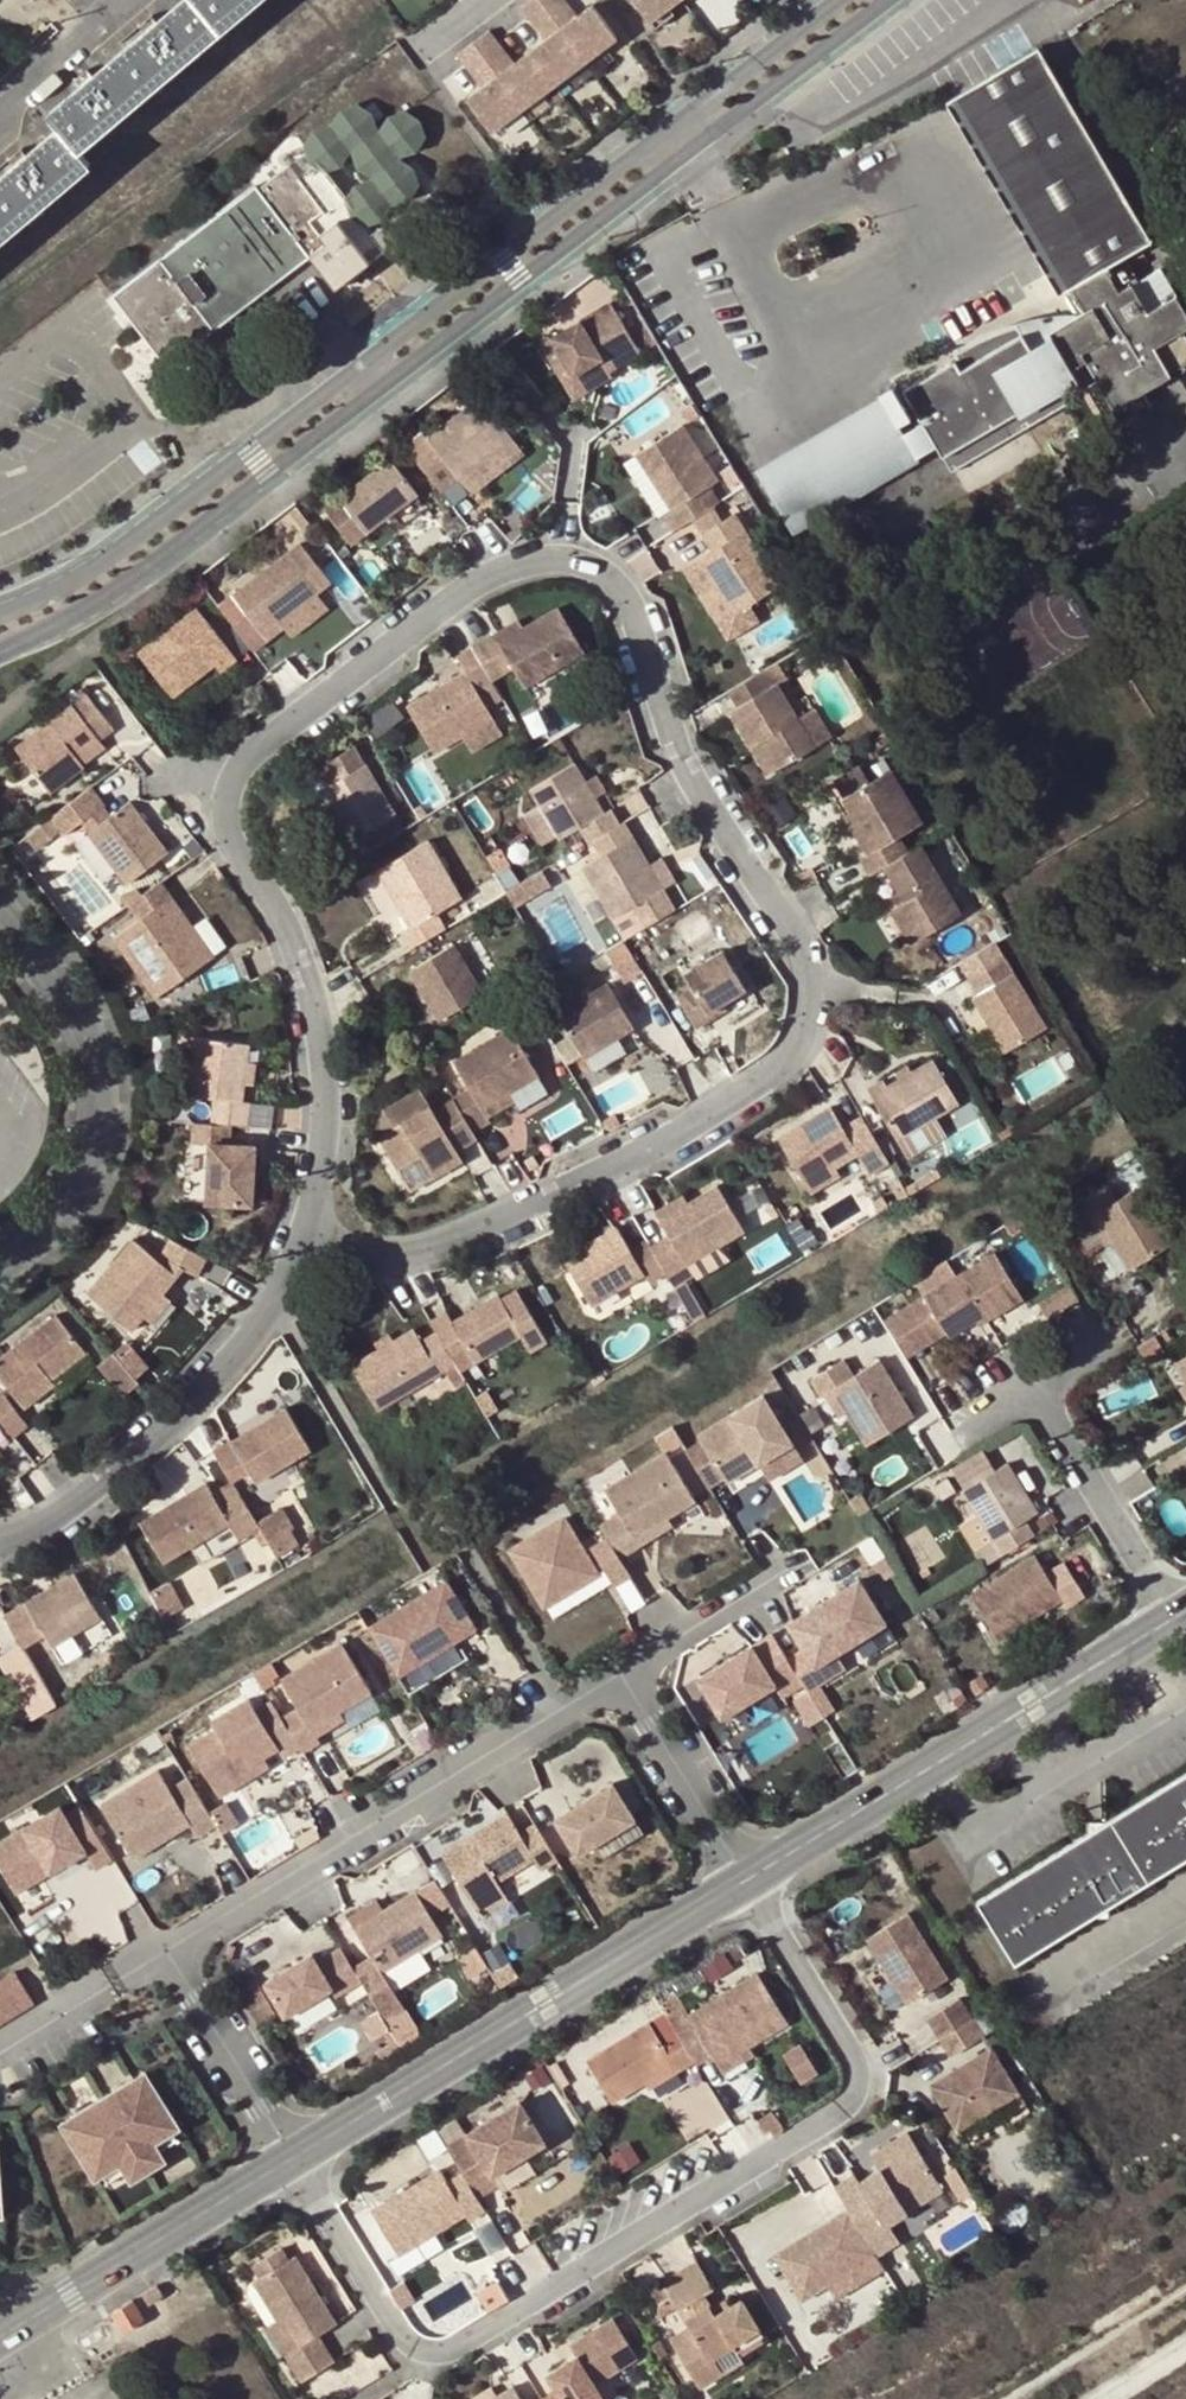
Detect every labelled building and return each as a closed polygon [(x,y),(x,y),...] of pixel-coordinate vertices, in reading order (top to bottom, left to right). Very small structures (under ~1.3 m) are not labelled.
[(48,114),(59,127),(0,177),(0,241),(91,164),(79,149),(256,0),(182,0),(48,114)] [(466,95),(491,127),(616,32),(591,0),(589,0),(575,11),(569,15),(564,8),(569,3),(566,0),(522,0),(520,2),(539,27),(544,23),(550,30),(545,34),(515,57),(510,61),(504,54),(509,49),(490,24),(457,50),(476,75),(482,71),(488,78),(482,83),(466,95)] [(650,15),(650,14),(668,0),(638,0),(650,15)] [(650,14),(656,21),(674,7),(669,0),(668,0),(650,14)] [(575,11),(569,3),(564,8),(569,15),(575,11)] [(550,30),(544,23),(539,27),(545,34),(550,30)] [(515,57),(509,49),(504,54),(510,61),(515,57)] [(1085,391),(1098,383),(1124,424),(1154,405),(1147,394),(1185,370),(1185,332),(1185,331),(1185,316),(1175,298),(1148,314),(1132,287),(1140,281),(1126,259),(1154,240),(1039,52),(948,107),(1063,295),(1071,290),(1086,314),(1052,335),(1055,340),(1085,391)] [(488,78),(482,71),(476,75),(482,83),(488,78)] [(377,128),(357,101),(302,143),(308,150),(258,189),(254,184),(108,295),(163,367),(308,257),(331,290),(380,254),(385,259),(391,259),(395,259),(400,254),(402,250),(400,243),(397,236),(393,231),(388,229),(382,227),(378,228),(374,230),(371,232),(365,224),(418,184),(397,156),(426,134),(405,106),(377,128)] [(849,238),(850,235),(849,231),(848,228),(845,226),(842,225),(839,225),(836,226),(833,229),(832,232),(831,235),(832,238),(835,241),(837,242),(841,243),(844,242),(847,240),(849,238)] [(1175,298),(1158,272),(1132,287),(1148,314),(1175,298)] [(612,303),(543,345),(574,396),(609,375),(609,372),(641,353),(612,303)] [(1064,392),(1079,383),(1055,340),(1034,353),(1019,327),(1017,328),(1008,330),(1001,331),(990,334),(984,335),(978,337),(970,340),(961,342),(955,344),(949,346),(952,351),(899,385),(919,416),(901,428),(879,395),(756,474),(789,533),(936,452),(955,476),(1070,404),(1064,392)] [(1173,387),(1180,399),(1185,395),(1185,379),(1173,387)] [(422,434),(405,447),(428,476),(443,463),(456,479),(510,437),(480,397),(425,438),(422,434)] [(664,513),(676,532),(720,504),(710,486),(719,480),(684,425),(640,454),(653,475),(673,507),(664,513)] [(510,437),(456,479),(469,496),(523,454),(510,437)] [(416,494),(388,460),(325,513),(352,547),(416,494)] [(664,513),(673,507),(653,475),(644,481),(664,513)] [(781,587),(736,515),(703,535),(714,552),(700,560),(717,586),(734,613),(735,615),(781,587)] [(231,595),(266,637),(281,625),(278,620),(318,587),(328,579),(297,540),(231,595)] [(734,613),(717,586),(701,597),(717,623),(734,613)] [(328,599),(318,587),(278,620),(281,625),(287,632),(328,599)] [(1038,592),(1004,614),(1059,698),(1092,677),(1038,592)] [(234,656),(195,604),(136,649),(169,694),(212,661),(217,669),(234,656)] [(472,646),(491,680),(513,667),(525,687),(585,652),(559,608),(520,630),(494,644),(491,636),(472,646)] [(491,636),(494,644),(520,630),(516,623),(491,636)] [(788,683),(777,665),(751,679),(761,697),(741,708),(732,714),(753,748),(765,742),(782,769),(818,749),(800,720),(780,688),(788,683)] [(466,670),(407,705),(435,750),(463,734),(493,716),(466,670)] [(761,697),(751,679),(730,691),(741,708),(761,697)] [(98,736),(113,725),(86,690),(15,745),(50,790),(84,763),(82,760),(76,754),(98,736)] [(800,720),(818,749),(833,739),(815,710),(800,720)] [(493,716),(463,734),(469,744),(500,726),(493,716)] [(104,743),(98,736),(76,754),(82,760),(104,743)] [(765,742),(753,748),(770,776),(782,769),(765,742)] [(320,787),(350,837),(394,811),(364,761),(354,743),(323,762),(334,780),(320,787)] [(577,827),(602,813),(595,800),(585,783),(574,763),(529,787),(557,838),(577,827)] [(837,780),(847,798),(873,784),(863,766),(837,780)] [(845,800),(852,812),(866,835),(857,840),(867,857),(898,839),(922,825),(893,772),(873,784),(847,798),(845,800)] [(585,783),(595,800),(600,797),(591,779),(585,783)] [(89,785),(68,801),(82,819),(102,803),(89,785)] [(169,849),(130,797),(110,812),(89,828),(128,880),(169,849)] [(82,819),(68,801),(31,829),(44,847),(82,819)] [(102,803),(82,819),(89,828),(110,812),(102,803)] [(577,827),(586,843),(591,840),(617,825),(608,810),(602,813),(577,827)] [(866,835),(852,812),(844,818),(857,840),(866,835)] [(617,825),(591,840),(600,855),(630,837),(622,822),(617,825)] [(630,906),(660,888),(642,855),(630,837),(600,855),(580,866),(610,918),(630,906)] [(436,912),(461,897),(428,839),(377,868),(410,926),(402,931),(410,947),(444,926),(436,912)] [(907,855),(898,839),(867,857),(862,859),(871,875),(884,868),(907,855)] [(960,916),(919,848),(907,855),(884,868),(898,892),(904,902),(898,906),(891,911),(911,944),(960,916)] [(642,855),(660,888),(673,881),(654,849),(642,855)] [(128,902),(139,916),(170,894),(160,880),(128,902)] [(672,909),(660,888),(630,906),(642,927),(672,909)] [(898,906),(904,902),(898,892),(892,896),(898,906)] [(191,924),(170,894),(139,916),(114,933),(156,994),(209,957),(186,927),(191,924)] [(214,954),(191,924),(186,927),(209,957),(214,954)] [(629,937),(611,947),(628,979),(646,969),(629,937)] [(453,943),(409,969),(438,1019),(482,992),(453,943)] [(722,950),(684,973),(692,985),(676,996),(696,1027),(713,1018),(708,1011),(719,1004),(745,988),(722,950)] [(1050,1031),(1010,960),(975,980),(983,996),(977,999),(1008,1054),(1050,1031)] [(606,984),(556,1014),(583,1057),(633,1027),(606,984)] [(719,1004),(708,1011),(713,1018),(725,1011),(719,1004)] [(469,1087),(452,1097),(472,1130),(490,1119),(487,1115),(482,1107),(507,1092),(538,1074),(510,1028),(454,1061),(469,1087)] [(215,1095),(212,1121),(230,1122),(247,1124),(251,1098),(243,1097),(246,1074),(248,1057),(250,1039),(200,1033),(192,1092),(215,1095)] [(256,1058),(248,1057),(246,1074),(254,1076),(256,1058)] [(885,1082),(867,1092),(897,1141),(958,1105),(932,1062),(888,1088),(885,1082)] [(472,1130),(452,1097),(433,1110),(420,1089),(385,1110),(395,1127),(379,1137),(398,1168),(423,1153),(437,1174),(460,1160),(455,1150),(476,1138),(472,1130)] [(512,1100),(507,1092),(482,1107),(487,1115),(512,1100)] [(870,1175),(888,1165),(866,1127),(848,1137),(843,1128),(831,1108),(778,1140),(806,1187),(858,1157),(870,1175)] [(395,1127),(385,1110),(379,1137),(395,1127)] [(866,1127),(861,1118),(843,1128),(848,1137),(866,1127)] [(229,1142),(230,1122),(212,1121),(192,1120),(191,1140),(209,1140),(204,1199),(249,1202),(254,1144),(229,1142)] [(411,1189),(437,1174),(423,1153),(398,1168),(411,1189)] [(1106,1183),(1075,1202),(1086,1218),(1095,1214),(1130,1268),(1175,1240),(1141,1182),(1115,1197),(1106,1183)] [(669,1238),(650,1249),(664,1272),(672,1286),(692,1274),(685,1259),(738,1228),(714,1185),(686,1202),(658,1219),(669,1238)] [(655,1213),(658,1219),(686,1202),(682,1196),(655,1213)] [(616,1227),(564,1258),(591,1304),(643,1274),(648,1282),(664,1272),(650,1249),(645,1240),(629,1249),(616,1227)] [(205,1253),(169,1235),(160,1258),(133,1238),(89,1292),(131,1327),(143,1312),(163,1290),(182,1266),(195,1272),(205,1253)] [(907,1355),(944,1332),(947,1336),(974,1319),(984,1312),(988,1318),(1021,1298),(994,1252),(885,1320),(907,1355)] [(448,1311),(430,1322),(435,1331),(449,1353),(464,1344),(475,1361),(519,1334),(529,1352),(547,1340),(515,1288),(500,1297),(498,1293),(454,1319),(448,1311)] [(163,1290),(143,1312),(151,1319),(170,1296),(163,1290)] [(0,1358),(0,1372),(26,1405),(57,1382),(53,1377),(88,1350),(59,1312),(0,1358)] [(984,1312),(974,1319),(977,1325),(988,1318),(984,1312)] [(449,1353),(435,1331),(420,1340),(413,1328),(351,1364),(376,1408),(454,1363),(449,1353)] [(1173,1354),(1185,1374),(1185,1346),(1173,1354)] [(143,1381),(117,1351),(100,1364),(125,1394),(143,1381)] [(843,1359),(811,1379),(821,1396),(824,1393),(834,1389),(847,1409),(869,1445),(915,1416),(879,1359),(853,1375),(843,1359)] [(1185,1394),(1185,1374),(1177,1379),(1185,1394)] [(847,1409),(834,1389),(824,1393),(837,1414),(847,1409)] [(0,1394),(0,1416),(5,1422),(21,1410),(5,1390),(0,1394)] [(700,1440),(685,1450),(707,1487),(723,1477),(754,1459),(757,1464),(792,1443),(780,1424),(788,1419),(781,1408),(774,1413),(762,1394),(697,1435),(700,1440)] [(303,1451),(279,1409),(228,1438),(252,1479),(303,1451)] [(669,1451),(687,1444),(679,1425),(661,1433),(669,1451)] [(792,1443),(757,1464),(767,1480),(801,1459),(792,1443)] [(606,1536),(617,1555),(638,1542),(633,1535),(665,1514),(692,1498),(663,1449),(602,1487),(617,1510),(597,1522),(606,1536)] [(754,1459),(723,1477),(726,1483),(757,1464),(754,1459)] [(1000,1553),(1031,1535),(1021,1518),(1034,1510),(1004,1461),(960,1488),(1000,1553)] [(258,1524),(232,1478),(212,1490),(206,1480),(139,1521),(163,1561),(226,1522),(237,1538),(258,1524)] [(287,1505),(262,1517),(281,1554),(305,1543),(287,1505)] [(665,1514),(633,1535),(638,1542),(670,1522),(665,1514)] [(542,1603),(595,1571),(582,1551),(577,1554),(571,1545),(577,1541),(560,1516),(508,1548),(542,1603)] [(610,1580),(627,1571),(617,1555),(606,1536),(589,1546),(610,1580)] [(571,1545),(577,1554),(582,1551),(577,1541),(571,1545)] [(1034,1555),(969,1594),(995,1636),(1060,1596),(1034,1555)] [(5,1612),(23,1643),(44,1631),(51,1643),(102,1613),(76,1569),(5,1612)] [(152,1586),(167,1612),(185,1602),(170,1576),(152,1586)] [(366,1627),(396,1676),(474,1628),(445,1579),(366,1627)] [(802,1683),(806,1691),(823,1681),(814,1665),(884,1622),(858,1579),(787,1623),(802,1648),(786,1658),(802,1683)] [(786,1658),(771,1633),(697,1678),(721,1716),(773,1684),(781,1697),(802,1683),(786,1658)] [(298,1744),(301,1750),(318,1739),(314,1734),(310,1726),(337,1710),(369,1690),(340,1642),(279,1678),(297,1707),(280,1717),(298,1744)] [(822,1717),(806,1691),(791,1700),(807,1726),(822,1717)] [(254,1771),(248,1762),(262,1754),(275,1746),(281,1755),(298,1744),(280,1717),(269,1699),(254,1708),(247,1696),(209,1719),(214,1727),(187,1744),(217,1794),(254,1771)] [(1134,1697),(1120,1705),(1127,1715),(1140,1706),(1134,1697)] [(310,1726),(314,1734),(342,1717),(337,1710),(310,1726)] [(248,1762),(254,1771),(267,1763),(262,1754),(248,1762)] [(196,1835),(215,1823),(186,1776),(168,1787),(156,1768),(100,1804),(129,1851),(185,1817),(188,1822),(196,1835)] [(977,1903),(1016,1965),(1185,1860),(1185,1775),(977,1903)] [(586,1799),(553,1818),(576,1855),(634,1820),(611,1783),(596,1793),(599,1797),(588,1803),(586,1799)] [(596,1793),(586,1799),(588,1803),(599,1797),(596,1793)] [(0,1839),(0,1868),(10,1885),(45,1865),(48,1871),(85,1850),(59,1805),(0,1839)] [(555,1858),(534,1823),(519,1833),(506,1812),(440,1852),(468,1897),(495,1881),(533,1858),(540,1869),(555,1858)] [(188,1822),(185,1817),(129,1851),(132,1856),(188,1822)] [(14,1892),(48,1871),(45,1865),(10,1885),(14,1892)] [(502,1892),(495,1881),(468,1897),(475,1908),(502,1892)] [(413,1889),(352,1927),(355,1931),(379,1970),(380,1970),(440,1933),(413,1889)] [(947,1978),(907,1913),(867,1937),(907,2002),(947,1978)] [(379,1970),(355,1931),(337,1943),(340,1947),(359,1979),(381,2015),(382,2017),(402,2005),(380,1970),(379,1970)] [(359,1979),(340,1947),(316,1961),(311,1953),(295,1962),(297,1966),(292,1970),(290,1966),(263,1982),(284,2015),(330,1987),(334,1995),(359,1979)] [(714,1979),(738,1968),(731,1952),(707,1962),(714,1979)] [(13,1970),(0,1978),(0,2020),(31,2001),(13,1970)] [(687,2014),(682,2007),(665,2017),(677,2035),(692,2062),(694,2064),(711,2054),(716,2064),(745,2047),(786,2022),(756,1973),(687,2014)] [(927,2018),(939,2038),(972,2020),(960,1999),(927,2018)] [(385,2038),(394,2052),(401,2048),(393,2034),(382,2017),(381,2015),(365,2025),(376,2044),(385,2038)] [(972,2020),(939,2038),(951,2056),(983,2037),(972,2020)] [(692,2062),(677,2035),(661,2045),(647,2023),(585,2061),(610,2103),(642,2084),(672,2066),(676,2072),(692,2062)] [(792,2055),(808,2079),(822,2070),(806,2046),(792,2055)] [(745,2047),(716,2064),(720,2070),(748,2053),(745,2047)] [(991,2050),(931,2087),(957,2131),(1018,2094),(991,2050)] [(160,2095),(140,2061),(128,2068),(148,2102),(160,2095)] [(646,2090),(676,2072),(672,2066),(642,2084),(646,2090)] [(128,2068),(66,2105),(86,2139),(74,2146),(88,2170),(94,2166),(167,2122),(173,2118),(160,2095),(148,2102),(128,2068)] [(463,2136),(444,2148),(461,2175),(475,2198),(496,2185),(490,2176),(524,2156),(543,2144),(518,2103),(463,2136)] [(86,2139),(66,2105),(54,2113),(74,2146),(86,2139)] [(432,2127),(444,2148),(463,2136),(451,2116),(432,2127)] [(167,2122),(94,2166),(99,2175),(119,2163),(124,2172),(159,2151),(154,2142),(173,2131),(167,2122)] [(909,2135),(896,2142),(904,2156),(917,2148),(909,2135)] [(904,2156),(896,2142),(869,2158),(878,2172),(904,2156)] [(917,2148),(904,2156),(916,2174),(931,2199),(943,2191),(917,2148)] [(524,2156),(490,2176),(496,2185),(501,2193),(535,2173),(524,2156)] [(860,2191),(841,2203),(846,2210),(863,2240),(931,2199),(916,2174),(904,2156),(878,2172),(857,2185),(860,2191)] [(475,2198),(461,2175),(446,2185),(438,2171),(371,2212),(397,2255),(412,2246),(431,2234),(464,2214),(468,2220),(483,2210),(475,2198)] [(799,2301),(873,2255),(863,2240),(846,2210),(771,2256),(799,2301)] [(412,2246),(416,2251),(435,2240),(431,2234),(412,2246)] [(258,2277),(286,2260),(279,2249),(251,2265),(258,2277)] [(315,2335),(334,2324),(293,2256),(286,2260),(258,2277),(252,2281),(276,2320),(292,2346),(281,2352),(299,2382),(331,2362),(315,2335)] [(711,2291),(695,2263),(660,2285),(668,2298),(687,2330),(668,2342),(689,2375),(731,2349),(735,2355),(761,2337),(739,2301),(713,2317),(701,2297),(711,2291)] [(522,2289),(528,2285),(521,2273),(515,2278),(522,2289)] [(281,2352),(292,2346),(276,2320),(252,2281),(248,2283),(244,2292),(281,2352)] [(157,2283),(141,2292),(148,2303),(164,2294),(157,2283)] [(668,2298),(660,2285),(645,2294),(653,2307),(668,2298)] [(132,2297),(111,2310),(123,2330),(144,2317),(132,2297)] [(574,2356),(545,2375),(555,2391),(541,2398),(598,2398),(589,2384),(634,2356),(611,2320),(568,2346),(574,2356)] [(731,2349),(689,2375),(698,2390),(742,2363),(735,2355),(731,2349)] [(496,2397),(490,2388),(472,2398),(493,2398),(496,2397)] [(493,2398),(518,2398),(511,2388),(496,2397),(493,2398)]
